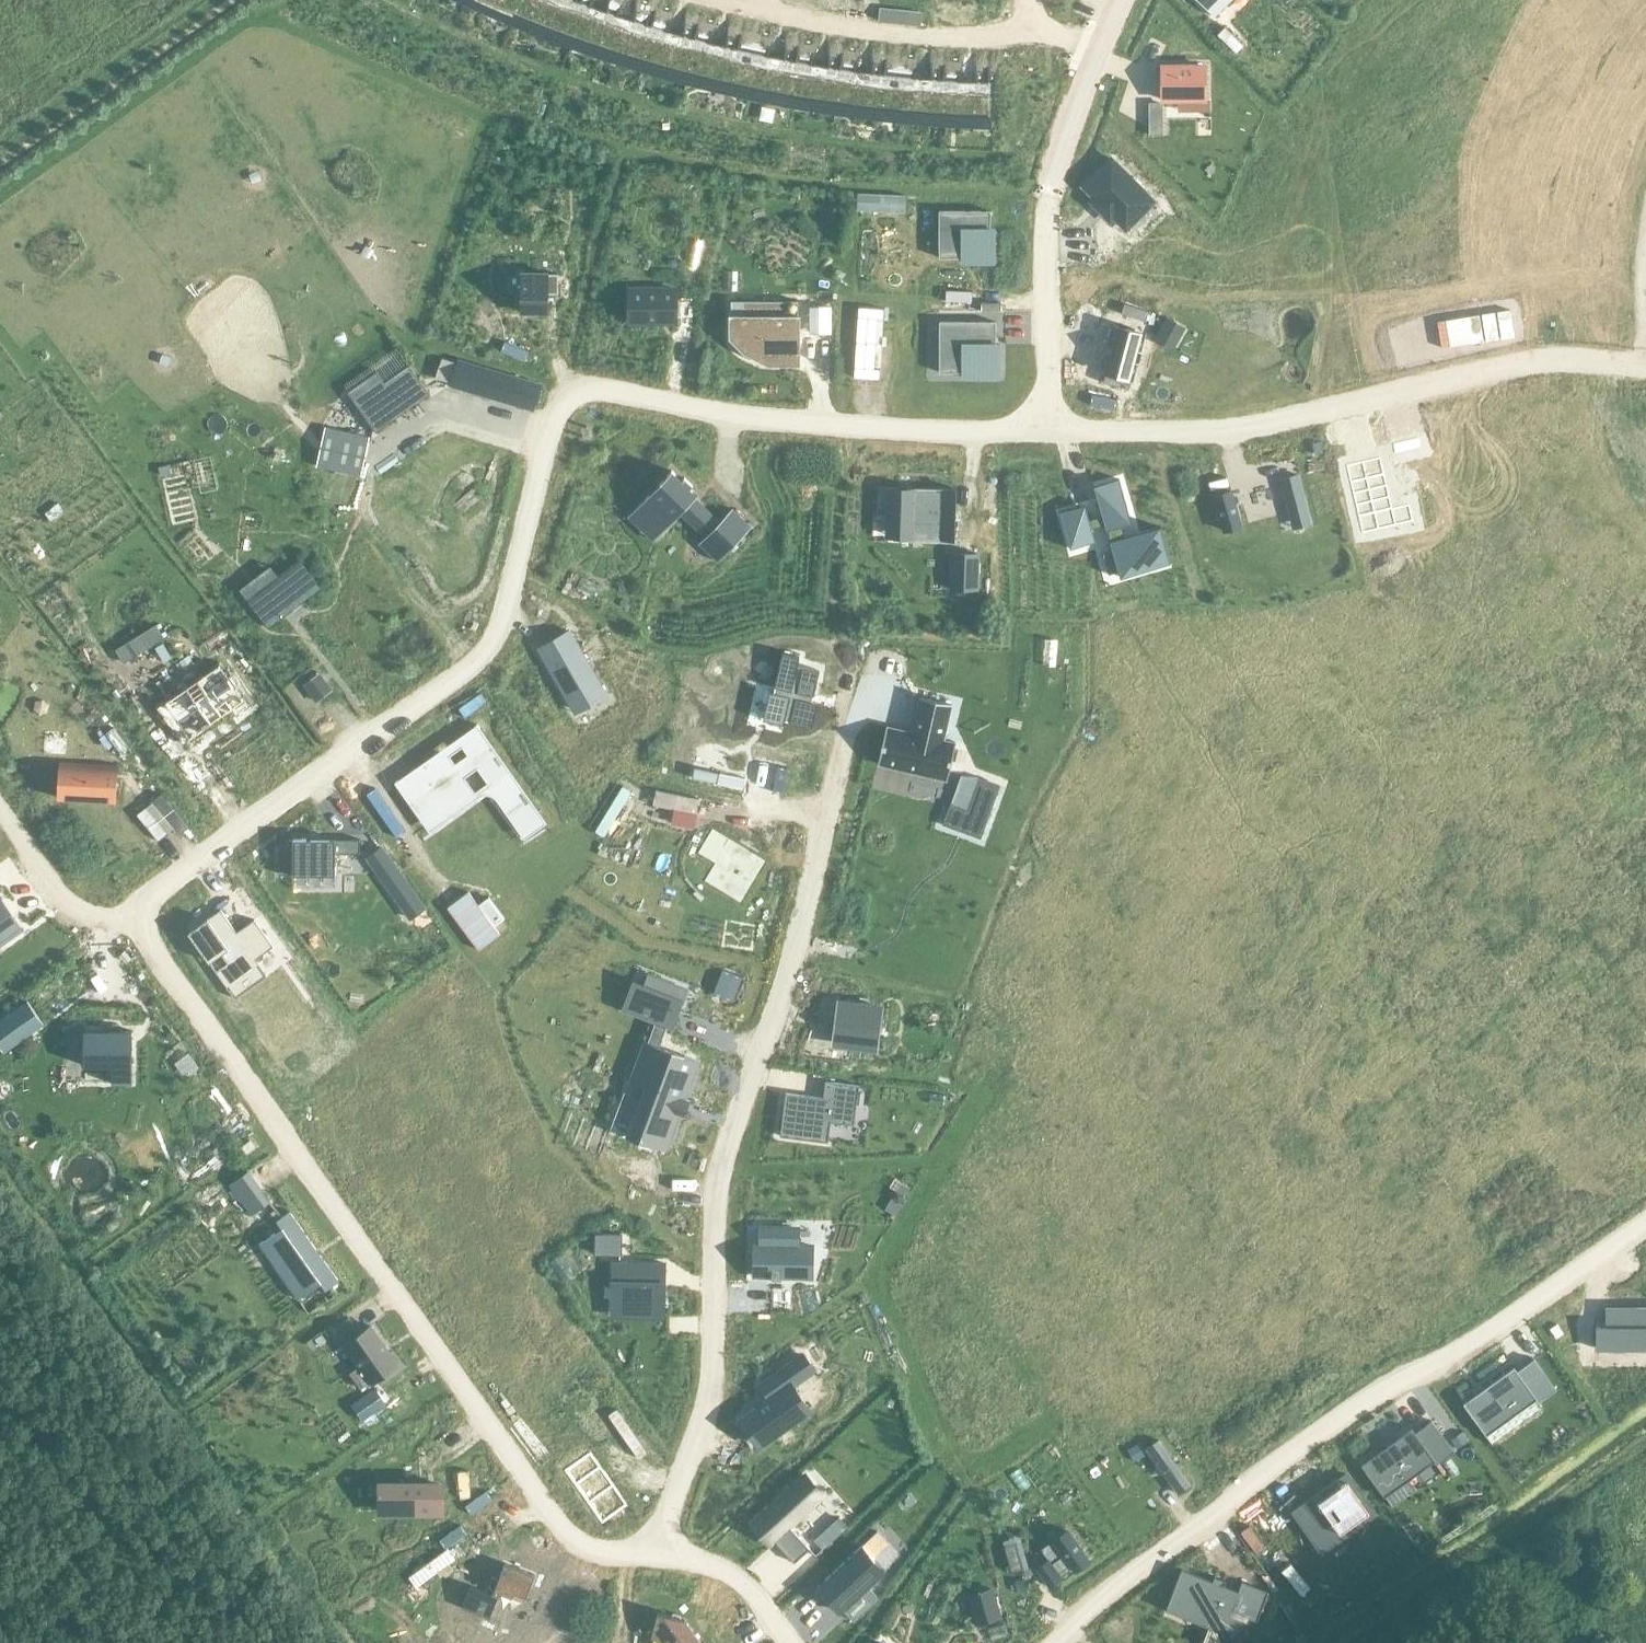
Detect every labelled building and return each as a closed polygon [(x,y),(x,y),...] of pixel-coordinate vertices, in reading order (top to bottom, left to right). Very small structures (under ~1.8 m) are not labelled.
[(1215,16),(1230,0),(1199,0),(1215,16)] [(586,3),(573,39),(580,42),(588,44),(595,47),(602,49),(614,13),(607,11),(600,8),(593,6),(586,3)] [(614,13),(602,49),(609,52),(617,54),(624,56),(631,59),(638,61),(646,63),(657,27),(650,25),(643,22),(635,20),(628,18),(621,16),(614,13)] [(657,27),(646,63),(653,65),(661,67),(668,70),(675,72),(683,74),(690,76),(700,39),(693,37),(685,35),(678,33),(671,31),(664,29),(657,27)] [(1226,27),(1218,35),(1237,53),(1244,46),(1226,27)] [(700,39),(690,76),(697,78),(705,79),(712,81),(720,83),(727,85),(735,87),(742,88),(750,90),(758,53),(750,51),(743,49),(736,48),(729,46),(721,44),(714,42),(707,41),(700,39)] [(758,53),(750,90),(757,91),(765,93),(772,95),(780,96),(787,97),(795,99),(801,61),(794,60),(787,59),(779,57),(772,56),(765,54),(758,53)] [(1610,54),(1603,62),(1613,68),(1619,61),(1610,54)] [(801,61),(795,99),(802,100),(810,101),(817,103),(825,104),(832,105),(840,106),(845,68),(838,67),(831,66),(823,65),(816,64),(809,63),(801,61)] [(1603,62),(1599,72),(1610,76),(1613,68),(1603,62)] [(1205,66),(1162,66),(1162,99),(1205,99),(1205,66)] [(845,68),(840,106),(847,107),(855,108),(863,109),(870,110),(878,111),(885,112),(893,113),(901,114),(904,76),(897,75),(890,74),(882,73),(875,72),(867,71),(860,70),(853,70),(845,68)] [(904,76),(901,114),(908,114),(916,115),(923,116),(931,116),(939,117),(946,117),(949,79),(941,79),(934,78),(927,78),(919,77),(912,76),(904,76)] [(949,79),(946,117),(954,118),(962,118),(970,119),(978,119),(985,119),(993,120),(994,81),(987,81),(979,81),(972,81),(964,80),(956,80),(949,79)] [(1528,82),(1524,90),(1536,95),(1540,87),(1528,82)] [(1524,90),(1521,98),(1533,103),(1536,95),(1524,90)] [(1162,103),(1149,103),(1149,133),(1156,133),(1156,120),(1162,120),(1162,103)] [(1509,130),(1507,138),(1519,142),(1522,134),(1509,130)] [(1111,157),(1083,185),(1096,197),(1092,201),(1110,220),(1114,216),(1127,228),(1154,200),(1111,157)] [(1558,178),(1554,188),(1565,190),(1569,182),(1558,178)] [(1554,188),(1553,199),(1565,199),(1565,190),(1554,188)] [(906,196),(859,194),(858,211),(906,212),(906,196)] [(940,210),(939,257),(962,257),(962,261),(995,262),(995,228),(991,228),(991,210),(940,210)] [(1488,230),(1487,239),(1500,240),(1501,231),(1488,230)] [(1487,239),(1487,247),(1500,249),(1500,240),(1487,239)] [(558,273),(521,273),(521,312),(549,312),(549,293),(558,293),(558,273)] [(1499,281),(1485,282),(1486,290),(1499,290),(1499,281)] [(677,288),(629,288),(629,322),(677,322),(677,288)] [(1499,290),(1486,290),(1486,299),(1499,299),(1499,290)] [(798,300),(732,300),(732,336),(745,336),(745,350),(770,350),(770,363),(798,363),(798,300)] [(831,333),(832,306),(812,305),(812,332),(831,333)] [(1168,316),(1157,336),(1176,346),(1186,326),(1168,316)] [(996,321),(940,321),(940,372),(962,372),(962,376),(1001,376),(1001,343),(996,343),(996,321)] [(1107,353),(1102,370),(1107,371),(1104,381),(1129,388),(1144,334),(1114,326),(1110,342),(1106,341),(1103,352),(1107,353)] [(394,350),(341,388),(361,417),(415,379),(394,350)] [(459,360),(451,387),(533,410),(541,384),(459,360)] [(326,428),(317,466),(361,476),(369,437),(326,428)] [(1381,457),(1347,465),(1363,533),(1414,521),(1410,504),(1384,510),(1376,476),(1385,474),(1381,457)] [(170,464),(159,467),(161,475),(172,472),(170,464)] [(672,470),(635,509),(660,533),(698,494),(691,487),(693,485),(685,477),(682,479),(672,470)] [(1282,477),(1288,502),(1308,497),(1301,471),(1282,477)] [(1082,505),(1060,511),(1070,548),(1072,547),(1071,544),(1095,537),(1092,528),(1106,523),(1112,543),(1111,543),(1119,574),(1168,560),(1169,563),(1171,563),(1160,526),(1159,526),(1159,529),(1125,539),(1121,525),(1132,522),(1119,478),(1117,478),(1118,482),(1095,488),(1102,515),(1089,519),(1087,512),(1084,513),(1082,505)] [(887,489),(886,513),(900,513),(899,536),(953,538),(953,540),(955,540),(957,489),(955,488),(955,491),(887,489)] [(1216,497),(1215,497),(1225,532),(1226,532),(1226,531),(1241,527),(1241,528),(1242,527),(1232,492),(1231,492),(1231,493),(1216,497)] [(733,507),(700,542),(719,560),(752,525),(733,507)] [(954,553),(953,588),(975,589),(976,554),(954,553)] [(300,559),(248,599),(269,627),(322,587),(300,559)] [(570,630),(539,648),(574,709),(605,690),(570,630)] [(770,690),(763,719),(784,724),(785,720),(813,726),(819,701),(813,700),(820,669),(798,664),(800,656),(782,652),(774,691),(770,690)] [(189,655),(180,661),(184,667),(194,661),(189,655)] [(217,661),(156,708),(183,744),(244,697),(217,661)] [(315,671),(301,682),(312,697),(326,687),(315,671)] [(887,726),(878,763),(948,779),(956,742),(944,739),(952,703),(921,696),(912,732),(887,726)] [(399,780),(395,782),(399,787),(401,786),(414,805),(425,797),(439,817),(475,791),(465,777),(478,768),(526,835),(545,822),(479,728),(480,727),(478,724),(476,725),(477,727),(458,740),(468,754),(456,763),(450,755),(435,766),(430,760),(400,782),(399,780)] [(57,795),(57,797),(118,800),(118,798),(116,798),(118,767),(120,767),(120,764),(59,761),(59,764),(61,764),(59,795),(57,795)] [(953,801),(944,824),(980,837),(1000,783),(979,776),(968,806),(953,801)] [(657,789),(654,804),(697,812),(700,798),(657,789)] [(730,838),(704,881),(741,903),(767,860),(730,838)] [(294,850),(280,850),(280,874),(332,874),(336,874),(336,853),(360,853),(360,839),(307,839),(293,839),(294,850)] [(238,896),(244,904),(252,899),(246,891),(238,896)] [(24,929),(23,928),(21,929),(0,899),(0,946),(24,929)] [(209,922),(191,934),(210,961),(222,953),(228,962),(216,970),(229,988),(261,965),(256,958),(274,945),(255,919),(237,932),(221,909),(207,919),(209,922)] [(646,1086),(627,1137),(651,1145),(651,1144),(666,1150),(680,1113),(684,1114),(690,1099),(686,1098),(700,1060),(685,1055),(685,1054),(666,1046),(673,1027),(677,1028),(691,990),(655,977),(648,996),(636,991),(629,1011),(661,1022),(653,1042),(646,1039),(630,1081),(646,1086)] [(0,1021),(0,1044),(5,1051),(44,1023),(28,1001),(0,1021)] [(831,1040),(831,1042),(860,1045),(860,1044),(865,1005),(837,1001),(836,1003),(838,1003),(833,1040),(831,1040)] [(132,1030),(84,1030),(84,1065),(113,1065),(113,1082),(132,1082),(132,1030)] [(786,1092),(780,1135),(828,1141),(831,1121),(854,1124),(859,1085),(826,1080),(823,1097),(786,1092)] [(257,1164),(222,1189),(234,1207),(270,1182),(257,1164)] [(282,1227),(260,1243),(299,1298),(321,1283),(326,1290),(339,1280),(290,1211),(277,1220),(282,1227)] [(757,1242),(756,1276),(811,1277),(812,1243),(791,1243),(791,1225),(763,1225),(763,1242),(757,1242)] [(623,1235),(596,1235),(595,1253),(623,1253),(623,1235)] [(613,1261),(612,1306),(664,1307),(665,1262),(613,1261)] [(1596,1325),(1596,1347),(1645,1347),(1645,1308),(1607,1308),(1607,1325),(1596,1325)] [(371,1325),(346,1343),(361,1364),(350,1372),(361,1387),(366,1384),(367,1387),(399,1364),(371,1325)] [(771,1397),(741,1418),(760,1445),(810,1410),(792,1385),(814,1370),(803,1354),(761,1384),(771,1397)] [(1515,1366),(1463,1403),(1484,1432),(1533,1398),(1537,1403),(1556,1389),(1535,1358),(1517,1370),(1515,1366)] [(1413,1427),(1362,1464),(1383,1494),(1434,1457),(1413,1427)] [(1460,1433),(1452,1439),(1459,1448),(1467,1442),(1460,1433)] [(1160,1441),(1148,1449),(1179,1493),(1191,1484),(1160,1441)] [(1139,1443),(1128,1449),(1134,1461),(1145,1455),(1139,1443)] [(564,1469),(563,1469),(604,1526),(604,1525),(603,1524),(628,1506),(629,1508),(630,1507),(590,1450),(589,1451),(590,1453),(565,1470),(564,1469)] [(1347,1474),(1297,1509),(1325,1549),(1375,1513),(1347,1474)] [(806,1475),(753,1523),(771,1542),(774,1539),(795,1562),(810,1548),(790,1525),(823,1494),(806,1475)] [(441,1484),(382,1484),(382,1510),(441,1510),(441,1484)] [(1038,1567),(1050,1584),(1050,1583),(1060,1576),(1060,1577),(1061,1577),(1058,1573),(1071,1564),(1075,1570),(1076,1569),(1088,1560),(1089,1560),(1068,1530),(1067,1530),(1068,1530),(1055,1540),(1055,1539),(1054,1540),(1064,1554),(1051,1563),(1049,1559),(1048,1560),(1049,1560),(1039,1567),(1038,1567)] [(821,1534),(816,1538),(824,1548),(830,1543),(821,1534)] [(1022,1539),(1004,1542),(1012,1567),(1026,1565),(1022,1539)] [(862,1545),(818,1586),(841,1612),(880,1575),(869,1564),(875,1558),(862,1545)] [(471,1584),(462,1607),(490,1617),(500,1591),(525,1601),(535,1574),(505,1562),(493,1593),(471,1584)] [(1166,1609),(1168,1610),(1169,1607),(1213,1624),(1206,1642),(1207,1642),(1240,1642),(1250,1617),(1257,1620),(1269,1590),(1266,1589),(1266,1591),(1244,1583),(1245,1581),(1242,1580),(1238,1590),(1182,1568),(1166,1609)] [(993,1587),(974,1592),(982,1622),(1002,1616),(993,1587)] [(651,1637),(669,1642),(670,1642),(702,1642),(685,1619),(658,1612),(651,1637)] [(881,1642),(902,1642),(907,1636),(906,1638),(893,1628),(894,1626),(881,1642)] [(1300,1642),(1301,1642),(1307,1639),(1301,1630),(1294,1635),(1300,1642)]
